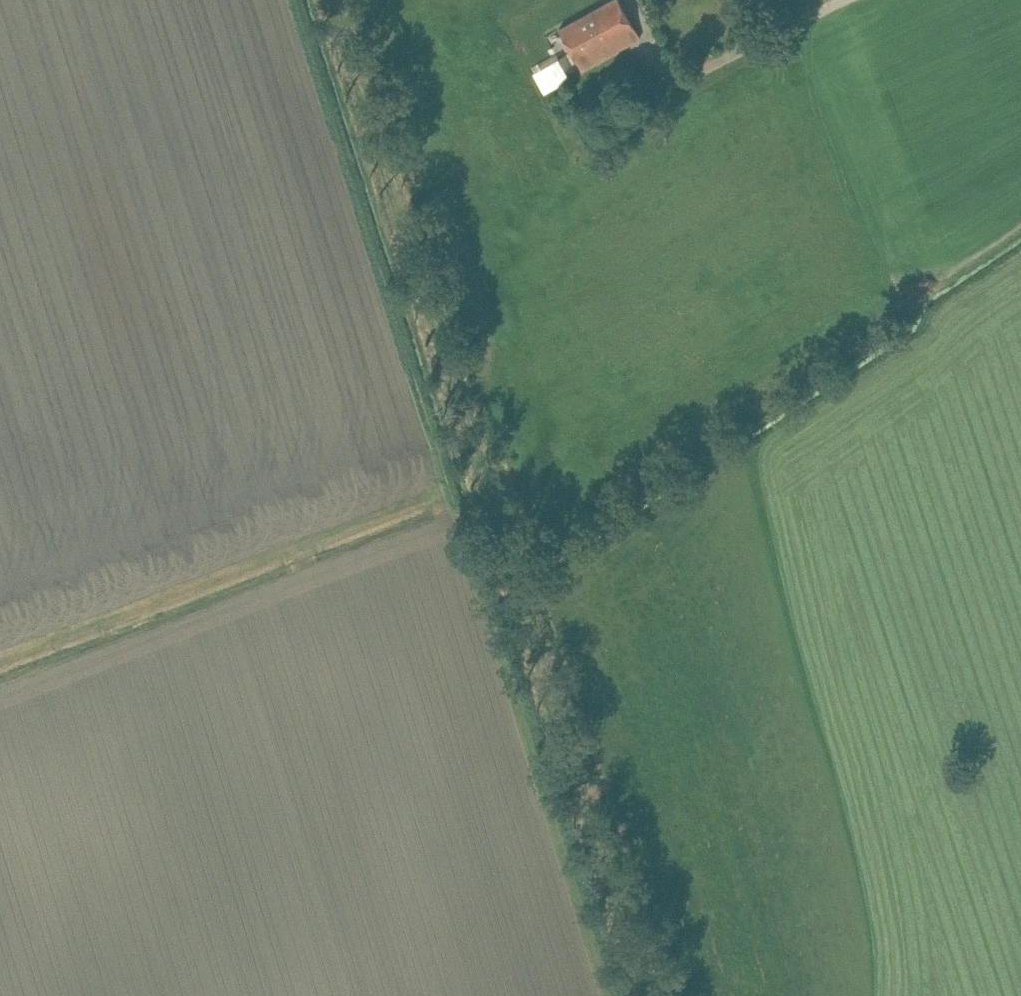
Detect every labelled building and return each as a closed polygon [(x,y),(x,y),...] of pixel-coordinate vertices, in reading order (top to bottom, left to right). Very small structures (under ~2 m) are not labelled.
[(641,36),(621,0),(610,0),(560,28),(583,69),(641,36)]
